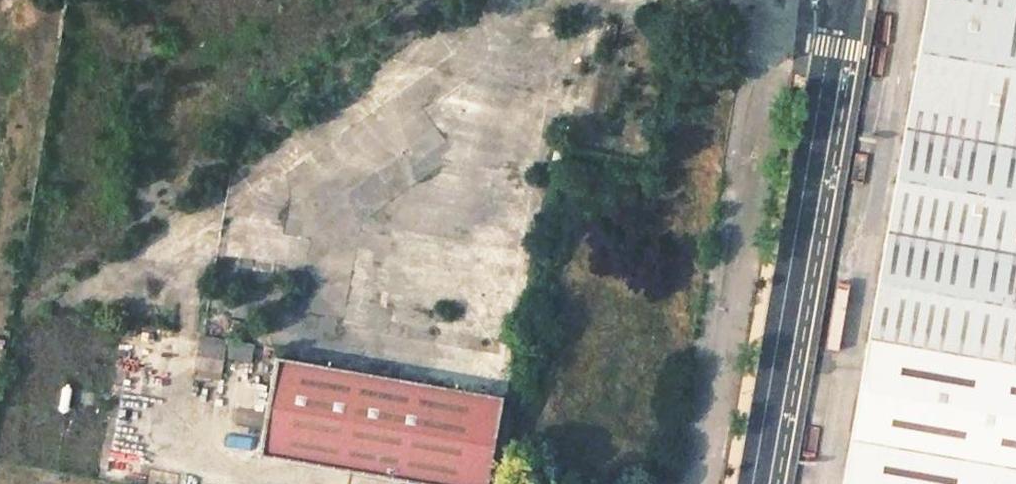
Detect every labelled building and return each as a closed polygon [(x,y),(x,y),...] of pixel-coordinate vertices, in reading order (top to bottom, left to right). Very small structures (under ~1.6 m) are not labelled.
[(844,483),(1015,483),(1015,0),(929,0),(844,483)] [(224,358),(249,362),(251,346),(200,335),(195,374),(220,378),(224,358)] [(274,360),(256,453),(427,483),(483,483),(498,400),(274,360)] [(236,408),(234,424),(251,426),(252,410),(236,408)]
